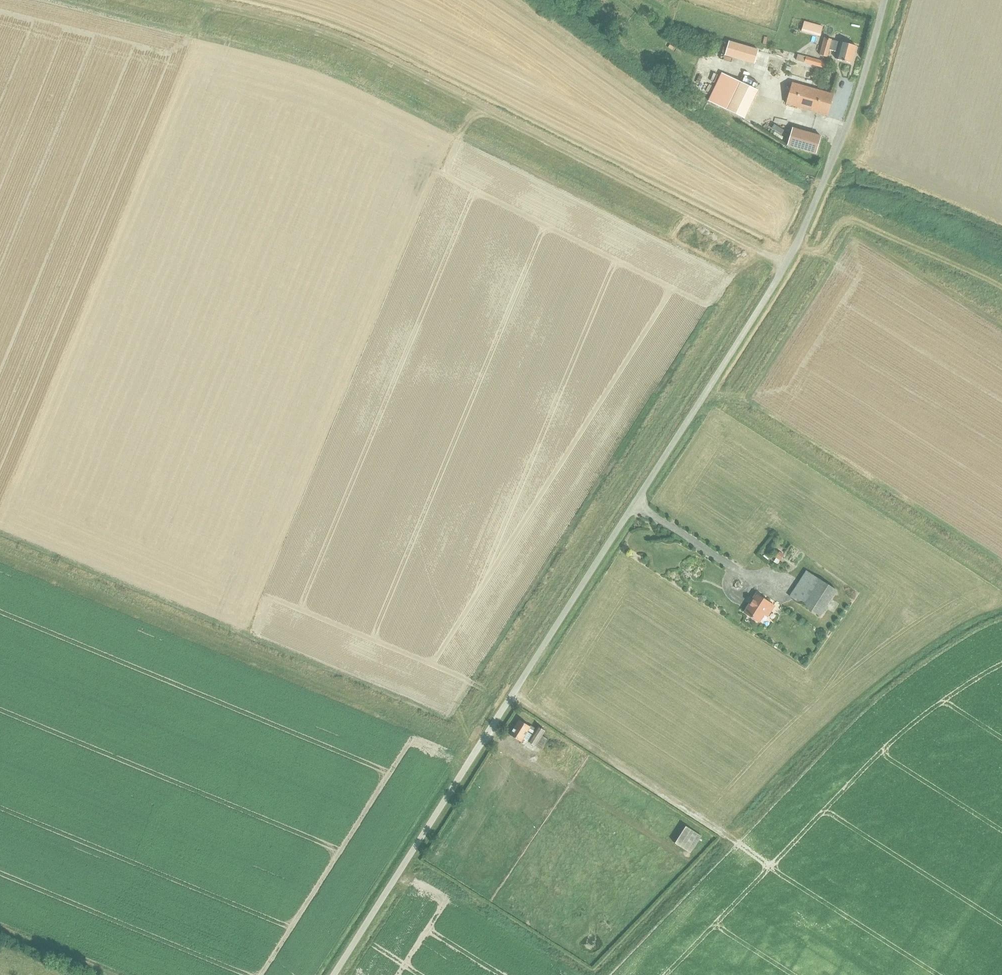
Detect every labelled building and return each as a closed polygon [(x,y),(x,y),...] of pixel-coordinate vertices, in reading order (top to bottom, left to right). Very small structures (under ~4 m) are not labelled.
[(823,33),(825,23),(806,18),(804,28),(823,33)] [(829,50),(838,52),(836,59),(852,64),(857,46),(841,42),(841,43),(825,38),(820,55),(827,57),(829,50)] [(729,41),(725,54),(754,63),(758,49),(729,41)] [(824,68),(826,63),(798,55),(797,60),(824,68)] [(708,100),(744,117),(757,91),(721,74),(708,100)] [(827,116),(834,95),(793,83),(786,104),(827,116)] [(787,145),(816,153),(821,136),(792,128),(787,145)] [(776,548),(772,554),(779,560),(784,554),(776,548)] [(820,616),(836,590),(806,571),(790,597),(820,616)] [(775,601),(756,588),(744,607),(759,617),(764,610),(768,612),(775,601)] [(521,741),(523,738),(540,749),(547,739),(542,735),(545,730),(538,726),(536,729),(530,725),(530,726),(519,720),(510,735),(521,741)] [(690,853),(701,836),(685,826),(674,843),(690,853)]
